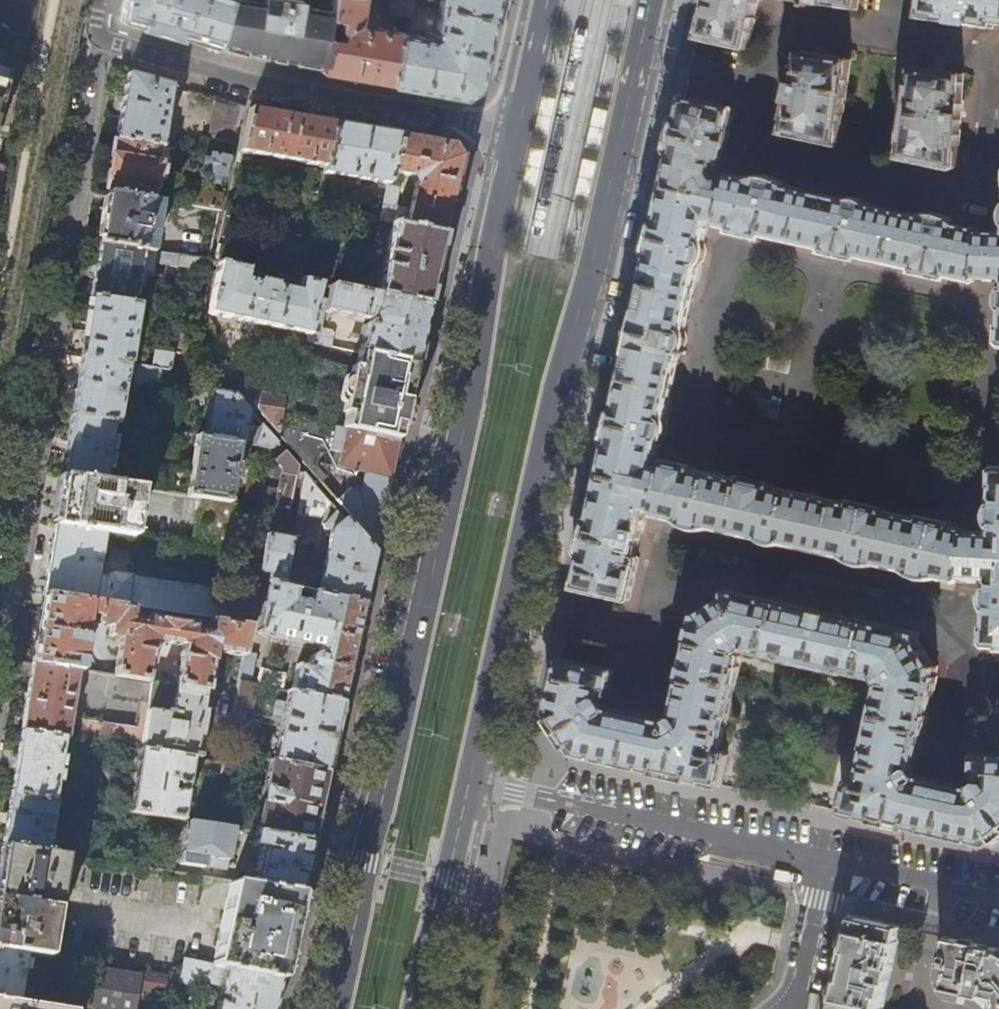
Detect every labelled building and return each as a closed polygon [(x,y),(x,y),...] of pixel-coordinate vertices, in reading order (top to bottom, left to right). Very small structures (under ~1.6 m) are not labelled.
[(120,21),(158,32),(216,48),(230,0),(123,0),(120,21)] [(332,10),(302,5),(303,1),(299,0),(263,0),(262,1),(252,0),(230,0),(217,43),(270,57),(322,67),(332,10)] [(332,10),(322,67),(321,72),(355,77),(390,84),(399,32),(358,25),(363,0),(333,0),(332,10)] [(399,0),(390,0),(388,15),(401,17),(404,1),(399,0)] [(404,1),(401,17),(401,18),(412,20),(414,1),(409,0),(404,0),(404,1)] [(441,7),(492,17),(496,0),(442,0),(441,7)] [(744,51),(756,0),(706,0),(697,40),(744,51)] [(859,8),(860,0),(805,0),(859,8)] [(919,17),(995,28),(995,23),(998,24),(998,0),(921,0),(919,17)] [(482,62),(492,17),(441,7),(435,34),(428,37),(399,32),(390,84),(426,90),(463,96),(476,88),(482,62)] [(15,48),(0,44),(0,102),(15,48)] [(778,131),(839,145),(852,58),(797,49),(778,131)] [(898,158),(955,172),(960,168),(965,75),(912,67),(898,158)] [(121,109),(116,140),(161,147),(171,87),(146,80),(127,75),(121,109)] [(558,99),(542,95),(535,132),(550,135),(558,99)] [(782,186),(781,185),(773,180),(765,177),(760,177),(751,177),(747,178),(747,179),(727,174),(724,176),(724,177),(717,176),(714,173),(717,160),(720,159),(731,109),(684,98),(660,208),(599,485),(576,588),(628,598),(630,597),(637,565),(633,564),(646,509),(654,511),(655,514),(677,519),(677,520),(680,522),(691,526),(696,528),(707,528),(712,528),(713,526),(760,537),(763,539),(767,542),(773,544),(778,544),(784,542),(842,555),(842,556),(846,558),(850,561),(859,563),(867,564),(872,564),(878,564),(878,562),(903,568),(904,569),(911,574),(919,577),(925,578),(930,578),(939,577),(939,576),(960,580),(962,579),(989,581),(989,586),(986,591),(984,599),(985,607),(988,613),(987,628),(985,628),(984,643),(988,647),(998,648),(998,469),(997,469),(994,473),(993,488),(995,488),(994,504),(993,504),(992,507),(990,516),(991,524),(992,528),(993,528),(992,534),(967,532),(967,529),(957,527),(957,524),(922,516),(921,519),(886,511),(887,508),(851,501),(850,503),(774,487),(775,485),(741,477),(740,480),(694,468),(695,466),(665,460),(664,465),(655,463),(660,440),(662,440),(664,436),(666,431),(667,423),(666,420),(665,419),(680,356),(683,351),(686,344),(686,336),(686,332),(685,332),(700,267),(703,263),(705,256),(706,248),(705,245),(704,244),(709,220),(718,222),(719,226),(731,229),(731,231),(762,239),(763,237),(823,253),(822,255),(859,264),(860,261),(914,274),(914,277),(949,286),(950,283),(977,290),(978,287),(998,289),(998,238),(978,237),(976,235),(955,230),(956,229),(950,224),(943,220),(938,218),(931,217),(927,218),(919,220),(919,221),(867,208),(868,207),(863,203),(856,199),(852,199),(846,200),(843,200),(843,202),(782,188),(782,186)] [(236,146),(244,108),(216,100),(208,140),(236,146)] [(600,147),(608,111),(593,107),(585,144),(600,147)] [(327,168),(336,124),(293,117),(249,109),(239,153),(327,168)] [(365,130),(336,124),(327,168),(326,173),(357,179),(356,184),(361,185),(362,180),(390,185),(399,135),(365,130)] [(461,157),(453,145),(399,135),(390,185),(382,222),(393,225),(444,235),(452,197),(461,157)] [(161,147),(116,140),(112,166),(108,194),(153,201),(154,191),(159,192),(161,184),(163,183),(167,162),(175,164),(177,150),(161,147)] [(201,154),(208,155),(233,159),(236,146),(208,140),(204,140),(201,154)] [(227,183),(233,159),(208,155),(205,173),(210,180),(227,183)] [(590,199),(597,163),(583,159),(575,196),(590,199)] [(192,208),(221,213),(224,196),(195,192),(192,208)] [(162,203),(153,201),(108,194),(103,218),(99,243),(152,252),(162,203)] [(435,278),(444,235),(393,225),(377,297),(428,308),(435,278)] [(152,252),(99,243),(94,275),(90,298),(135,305),(140,274),(153,276),(155,264),(176,267),(178,256),(152,252)] [(324,312),(327,300),(316,297),(319,285),(300,281),(273,275),(271,285),(265,283),(266,279),(260,278),(261,273),(219,264),(209,313),(307,334),(305,341),(317,343),(321,328),(324,312)] [(335,281),(334,288),(373,297),(374,292),(364,290),(365,287),(335,281)] [(373,297),(334,288),(330,287),(327,300),(324,312),(365,321),(372,320),(375,325),(366,324),(365,325),(362,336),(352,334),(350,340),(361,343),(358,353),(360,353),(415,366),(421,340),(428,308),(377,297),(373,297)] [(135,305),(90,298),(85,328),(76,386),(71,416),(112,423),(131,425),(133,416),(119,414),(125,375),(133,376),(132,383),(133,384),(132,389),(136,390),(137,385),(157,388),(160,368),(169,370),(171,353),(154,350),(151,367),(128,363),(138,305),(135,305)] [(331,331),(321,328),(317,343),(317,344),(330,347),(333,334),(331,331)] [(414,371),(415,366),(360,353),(356,370),(412,383),(414,371)] [(278,435),(281,416),(283,397),(256,393),(232,371),(233,366),(224,357),(218,359),(221,369),(278,435)] [(404,416),(408,399),(412,383),(356,370),(356,372),(350,371),(341,416),(346,417),(343,429),(398,442),(404,416)] [(213,389),(203,436),(240,442),(270,446),(277,441),(234,392),(213,389)] [(112,423),(71,416),(67,446),(62,475),(102,481),(105,465),(110,466),(112,456),(107,456),(108,447),(113,447),(115,437),(110,436),(112,423)] [(282,416),(281,416),(278,435),(319,482),(326,477),(315,466),(320,447),(330,449),(340,452),(337,466),(351,469),(347,488),(334,500),(375,547),(387,492),(398,442),(343,429),(282,416)] [(240,442),(203,436),(197,435),(187,494),(199,496),(230,500),(233,479),(237,479),(240,463),(236,462),(240,442)] [(306,474),(293,537),(292,540),(298,541),(299,535),(306,536),(310,516),(317,517),(328,500),(306,474)] [(102,481),(62,475),(57,503),(54,525),(93,528),(121,533),(132,535),(140,487),(102,481)] [(252,490),(249,503),(271,506),(289,509),(290,509),(293,497),(252,490)] [(249,503),(230,500),(199,496),(191,544),(261,556),(265,532),(267,520),(271,506),(249,503)] [(286,521),(289,509),(271,506),(267,520),(282,523),(286,521)] [(322,570),(288,564),(283,583),(362,604),(365,592),(372,562),(374,552),(337,510),(325,521),(332,529),(332,530),(329,541),(329,543),(322,570)] [(93,528),(54,525),(50,547),(42,594),(247,627),(252,606),(253,598),(239,595),(238,602),(229,601),(230,593),(132,576),(130,576),(127,577),(126,581),(113,579),(121,533),(93,528)] [(351,656),(362,604),(283,583),(288,564),(292,540),(293,537),(265,532),(261,556),(258,568),(270,570),(266,583),(268,583),(258,632),(321,645),(320,649),(317,649),(315,651),(312,652),(310,655),(309,659),(308,664),(297,661),(290,693),(341,704),(351,656)] [(614,672),(614,671),(613,670),(612,670),(560,659),(549,712),(576,754),(681,777),(722,786),(730,754),(727,750),(721,749),(727,722),(728,722),(741,665),(740,665),(742,654),(740,651),(748,647),(750,650),(779,656),(779,658),(846,672),(847,671),(876,678),(879,677),(884,684),(881,686),(878,696),(877,696),(864,753),(865,753),(860,779),(855,779),(850,781),(842,812),(951,836),(988,844),(998,836),(998,755),(996,755),(995,756),(977,755),(976,756),(975,774),(981,774),(981,780),(973,787),(920,776),(916,768),(917,767),(925,734),(926,734),(931,716),(929,715),(933,697),(935,697),(939,677),(937,677),(939,667),(935,666),(920,640),(921,633),(727,589),(725,596),(700,609),(697,609),(694,619),(692,619),(688,638),(690,638),(686,657),(684,657),(679,676),(681,677),(673,715),(665,719),(608,707),(603,700),(605,690),(610,691),(614,672)] [(111,626),(110,635),(121,637),(115,675),(117,675),(204,688),(209,689),(210,682),(209,682),(214,652),(242,656),(244,648),(247,627),(42,594),(36,631),(31,662),(77,669),(82,670),(89,623),(111,626)] [(247,684),(254,650),(244,648),(242,656),(237,682),(247,684)] [(73,699),(77,669),(31,662),(26,698),(20,732),(62,739),(66,740),(71,709),(73,710),(71,726),(78,726),(75,739),(139,748),(139,752),(140,752),(193,760),(197,761),(198,756),(193,755),(196,737),(200,737),(204,711),(200,711),(204,688),(117,675),(112,701),(146,706),(142,728),(81,717),(83,706),(78,706),(79,700),(73,699)] [(247,684),(237,682),(235,693),(225,751),(257,758),(261,736),(244,732),(248,710),(252,710),(257,686),(247,684)] [(290,693),(289,693),(287,705),(279,703),(276,716),(284,718),(274,762),(325,772),(332,744),(341,704),(290,693)] [(58,761),(62,739),(20,732),(15,764),(10,793),(52,800),(55,777),(60,778),(63,762),(58,761)] [(266,760),(257,758),(225,751),(222,765),(255,771),(257,765),(264,767),(266,760)] [(188,787),(193,760),(140,752),(129,812),(182,821),(187,792),(177,791),(175,792),(171,792),(173,782),(176,783),(178,786),(188,787)] [(317,811),(325,772),(274,762),(272,761),(268,778),(269,778),(261,810),(260,810),(255,832),(257,832),(310,841),(317,811)] [(55,801),(52,800),(10,793),(6,818),(2,846),(47,853),(55,801)] [(204,866),(226,870),(235,829),(211,825),(188,822),(183,851),(182,850),(180,863),(204,868),(204,866)] [(304,872),(310,841),(257,832),(254,847),(262,849),(259,865),(251,864),(248,879),(236,877),(236,883),(299,893),(304,872)] [(47,853),(2,846),(0,858),(0,897),(51,905),(59,855),(47,853)] [(287,947),(299,893),(236,883),(232,882),(214,965),(280,980),(287,947)] [(51,905),(0,897),(0,949),(49,957),(52,931),(47,931),(51,905)] [(896,951),(901,952),(902,946),(897,945),(901,927),(878,922),(851,916),(840,965),(830,1008),(883,1008),(896,951)] [(957,940),(949,938),(945,937),(939,962),(942,963),(941,966),(947,967),(943,990),(983,999),(991,1006),(991,1008),(998,1008),(998,949),(957,940)] [(49,957),(0,949),(0,1000),(18,1003),(25,958),(51,962),(52,957),(49,957)] [(280,980),(214,965),(185,959),(182,977),(181,983),(195,986),(196,980),(223,986),(218,1008),(273,1008),(280,980)] [(97,1008),(133,1008),(137,988),(142,989),(145,977),(100,970),(96,990),(92,989),(88,1008),(97,1008)] [(18,1003),(0,1000),(0,1008),(63,1008),(18,1003)]
